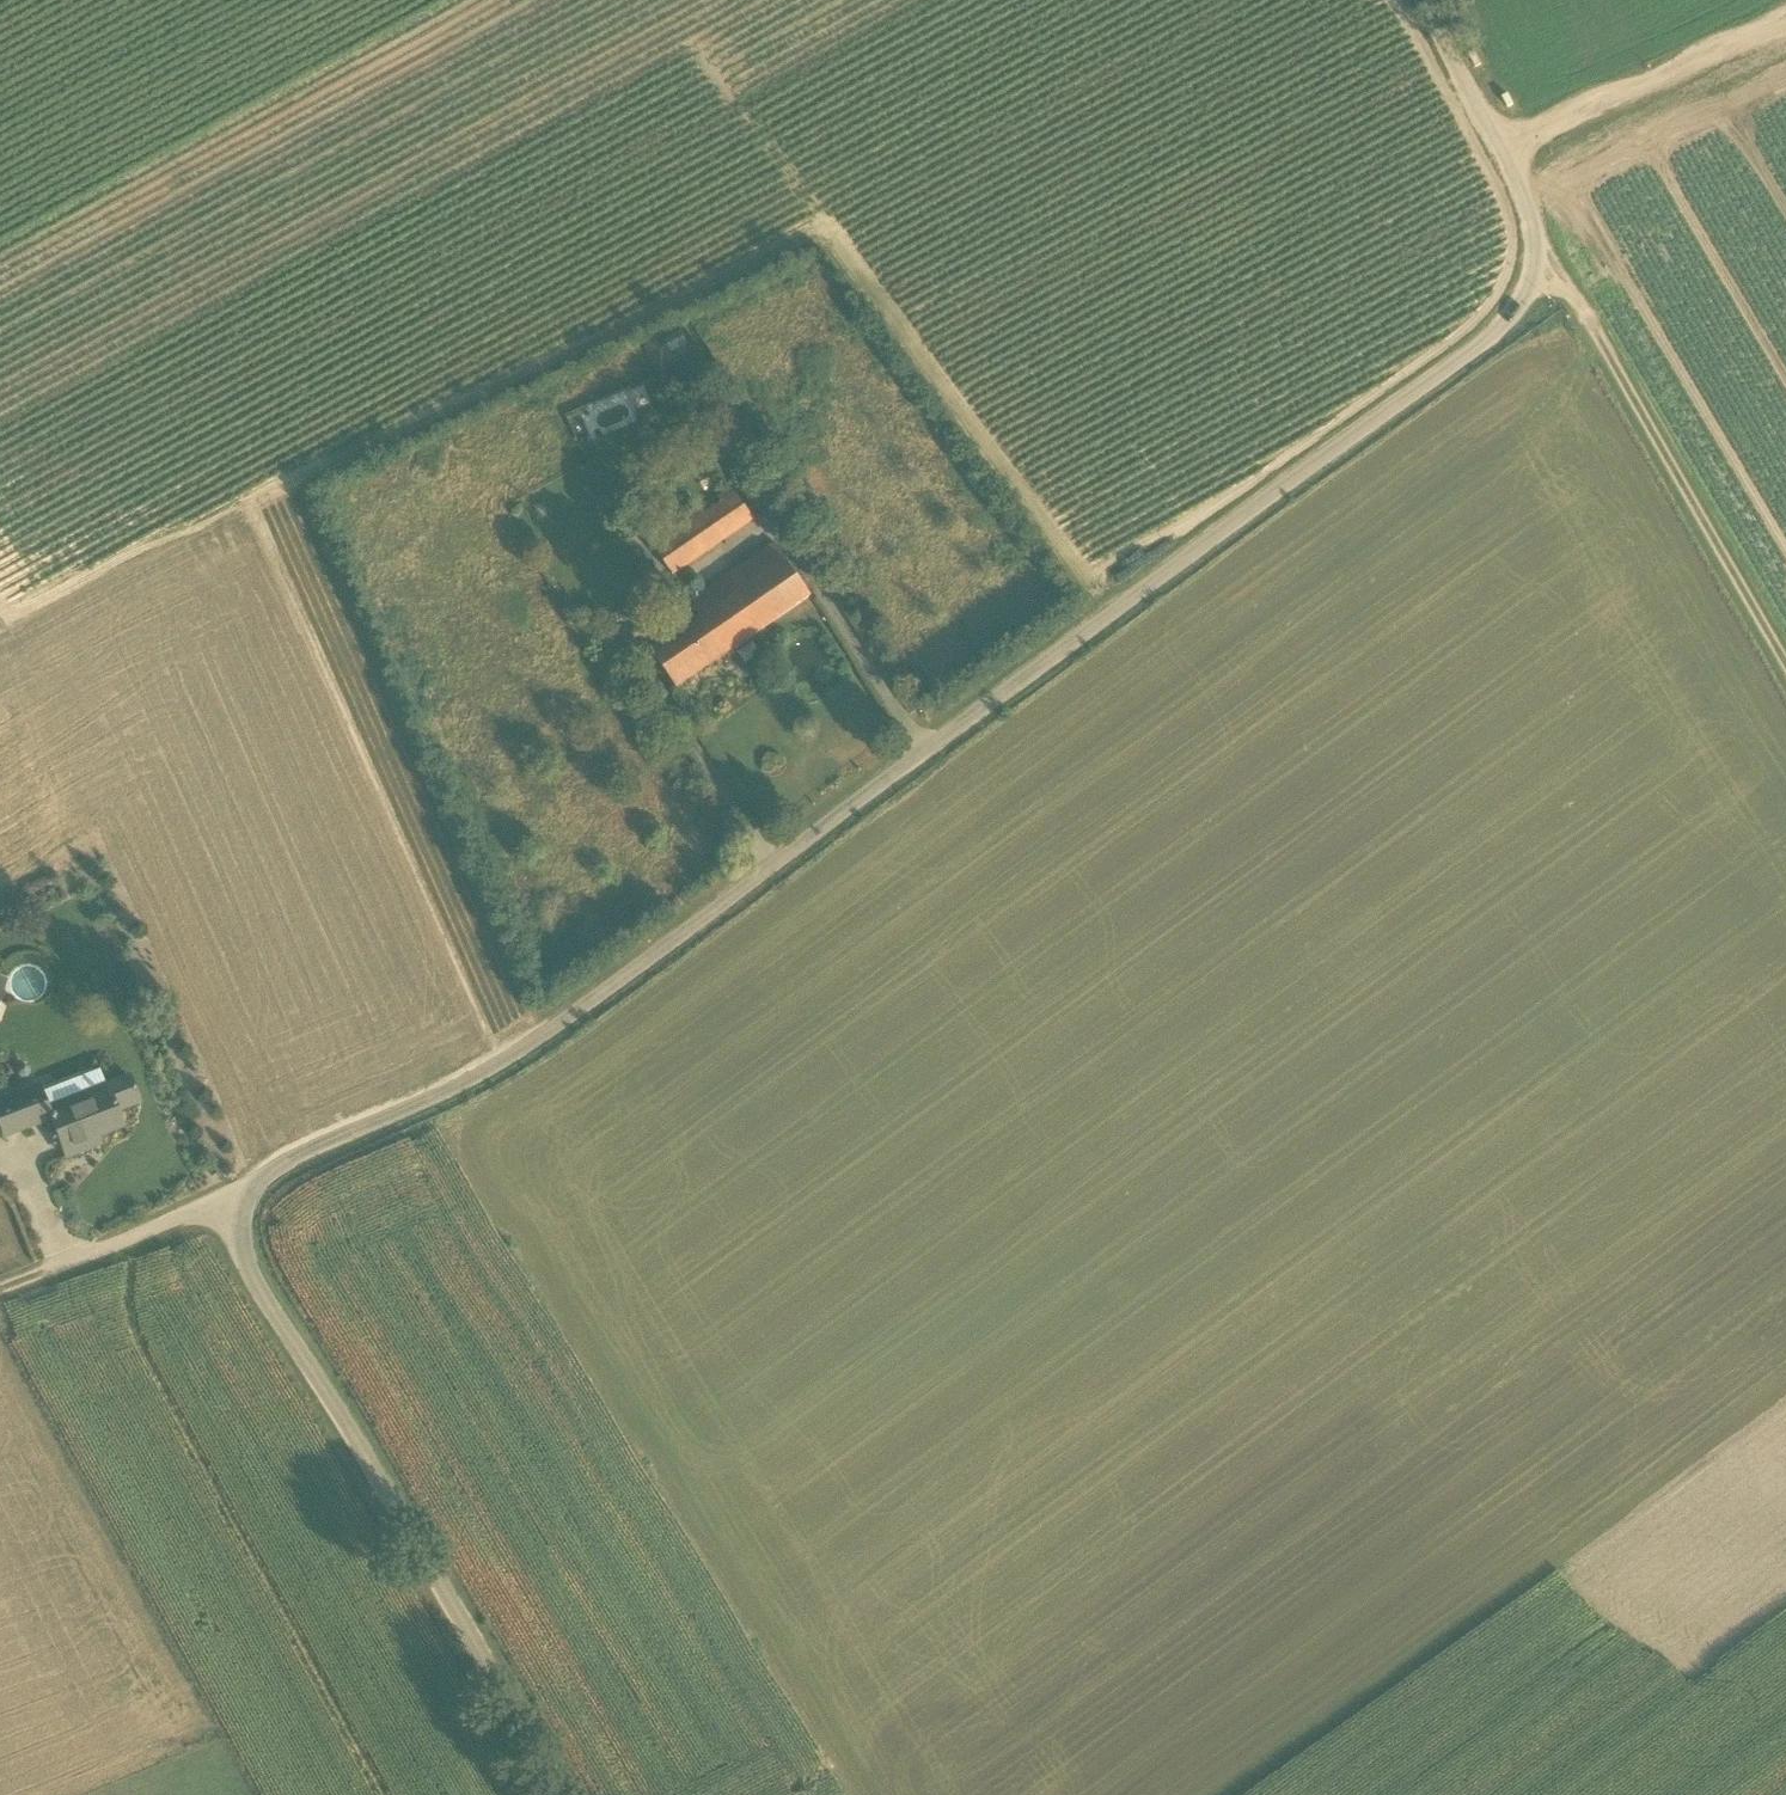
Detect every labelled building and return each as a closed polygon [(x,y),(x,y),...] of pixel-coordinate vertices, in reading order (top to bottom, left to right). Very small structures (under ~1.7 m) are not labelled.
[(660,382),(646,388),(653,403),(667,397),(660,382)] [(674,574),(756,520),(738,491),(705,513),(656,545),(674,574)] [(677,688),(812,595),(773,541),(688,599),(700,616),(651,649),(677,688)] [(140,1103),(128,1076),(46,1109),(37,1088),(0,1103),(0,1130),(3,1138),(50,1119),(66,1158),(90,1149),(87,1141),(123,1127),(117,1111),(140,1103)]
